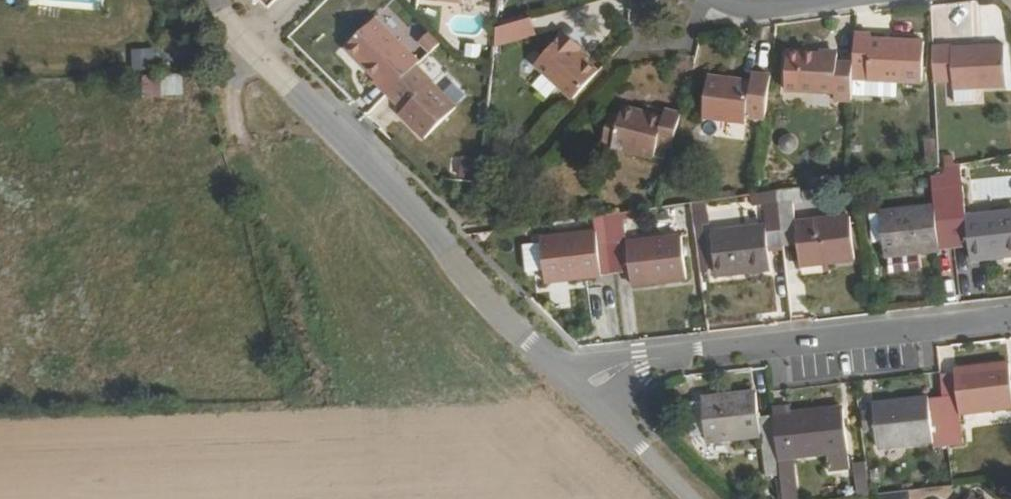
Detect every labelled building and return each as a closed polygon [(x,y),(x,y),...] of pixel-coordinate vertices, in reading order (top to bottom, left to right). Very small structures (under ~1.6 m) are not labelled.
[(531,15),(498,24),(495,44),(536,31),(531,15)] [(381,86),(395,98),(423,69),(426,66),(382,23),(353,54),(383,82),(381,86)] [(536,60),(575,97),(600,69),(578,49),(582,43),(566,29),(536,60)] [(873,32),(858,32),(857,61),(855,95),(870,96),(871,77),(901,79),(926,81),(927,40),(874,37),(873,32)] [(955,46),(936,46),(937,83),(956,82),(956,88),(1009,85),(1007,46),(955,49),(955,46)] [(154,49),(132,53),(137,73),(158,68),(154,49)] [(855,95),(857,61),(842,59),(842,52),(787,50),(784,88),(839,91),(839,97),(855,98),(855,95)] [(423,69),(395,98),(411,112),(409,116),(435,142),(464,110),(438,85),(438,83),(423,69)] [(764,139),(772,73),(752,71),(751,79),(709,74),(702,127),(706,132),(764,139)] [(189,96),(188,75),(166,77),(167,97),(189,96)] [(145,77),(145,97),(165,97),(164,76),(145,77)] [(900,100),(901,79),(871,77),(870,96),(869,98),(900,100)] [(981,104),(981,93),(947,92),(947,103),(981,104)] [(639,119),(641,110),(626,107),(624,115),(639,119)] [(675,147),(684,114),(669,110),(667,117),(641,110),(639,119),(624,115),(616,145),(615,147),(657,158),(660,144),(675,147)] [(606,142),(616,145),(624,115),(613,112),(606,142)] [(472,182),(475,159),(451,156),(449,179),(472,182)] [(799,228),(800,242),(802,263),(858,257),(853,214),(799,221),(797,202),(804,201),(802,184),(779,188),(783,230),(799,228)] [(956,246),(970,245),(972,258),(1010,254),(1010,212),(967,216),(965,187),(950,189),(956,246)] [(758,192),(752,193),(753,204),(765,203),(767,224),(714,230),(719,274),(773,268),(769,232),(783,230),(779,188),(758,192)] [(886,254),(956,246),(950,189),(934,190),(935,206),(881,212),(886,254)] [(610,212),(617,273),(633,271),(635,283),(689,277),(685,234),(630,240),(626,210),(610,212)] [(549,280),(617,273),(610,212),(595,215),(596,232),(544,237),(549,280)] [(783,230),(784,244),(800,242),(799,228),(783,230)] [(950,443),(964,442),(961,412),(1010,405),(1010,368),(1010,363),(956,368),(956,372),(942,374),(945,395),(950,443)] [(767,478),(782,476),(775,415),(760,417),(757,393),(702,398),(703,404),(689,405),(693,440),(707,438),(707,441),(762,435),(767,478)] [(935,445),(950,443),(945,395),(875,403),(876,411),(864,412),(866,427),(879,427),(880,445),(935,440),(935,445)] [(789,406),(774,407),(775,415),(790,413),(789,406)] [(782,476),(783,482),(797,480),(795,455),(829,452),(831,470),(851,468),(844,407),(790,413),(775,415),(782,476)] [(784,498),(799,498),(797,480),(783,482),(784,498)]
